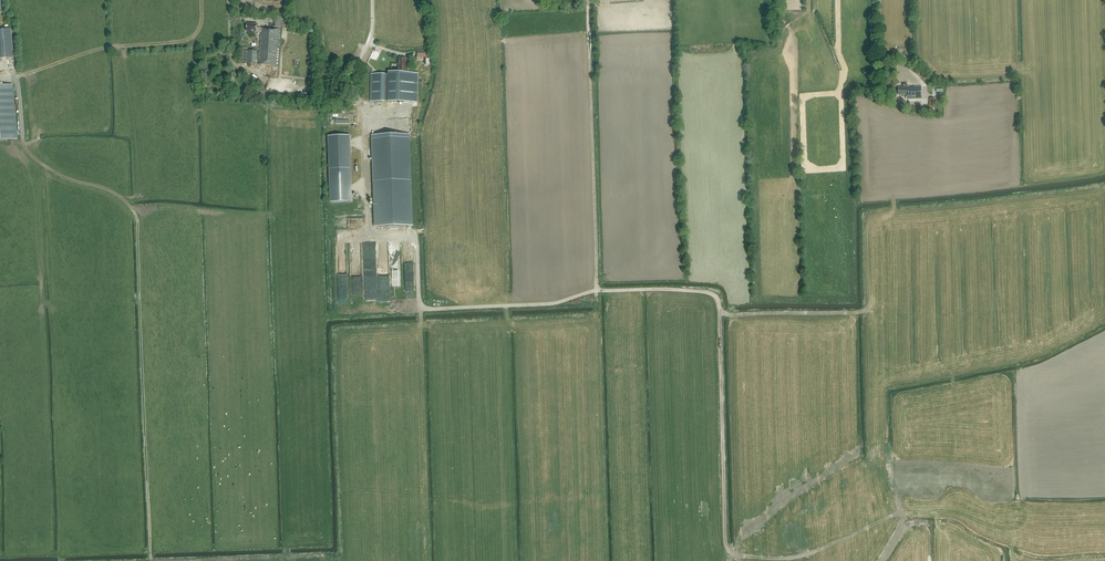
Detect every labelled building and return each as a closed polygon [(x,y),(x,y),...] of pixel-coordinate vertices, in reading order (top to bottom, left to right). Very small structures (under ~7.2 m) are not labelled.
[(278,65),(280,29),(257,28),(257,24),(247,24),(246,31),(256,32),(261,32),(259,64),(278,65)] [(11,29),(0,30),(0,58),(14,57),(11,29)] [(371,54),(369,61),(378,64),(382,50),(374,48),(372,54),(371,54)] [(257,51),(241,50),(240,63),(256,64),(257,51)] [(389,97),(418,97),(418,84),(413,84),(413,73),(409,73),(409,67),(407,66),(407,59),(399,58),(398,72),(391,72),(391,74),(371,74),(371,102),(389,102),(389,97)] [(899,93),(900,95),(906,95),(907,99),(921,99),(921,86),(907,86),(907,84),(903,83),(903,86),(897,86),(898,93),(899,93)] [(18,139),(13,85),(0,86),(0,141),(18,139)] [(413,226),(410,134),(371,135),(374,227),(413,226)] [(352,201),(350,135),(328,136),(330,202),(352,201)] [(349,300),(349,284),(346,284),(346,278),(339,279),(339,300),(349,300)]
